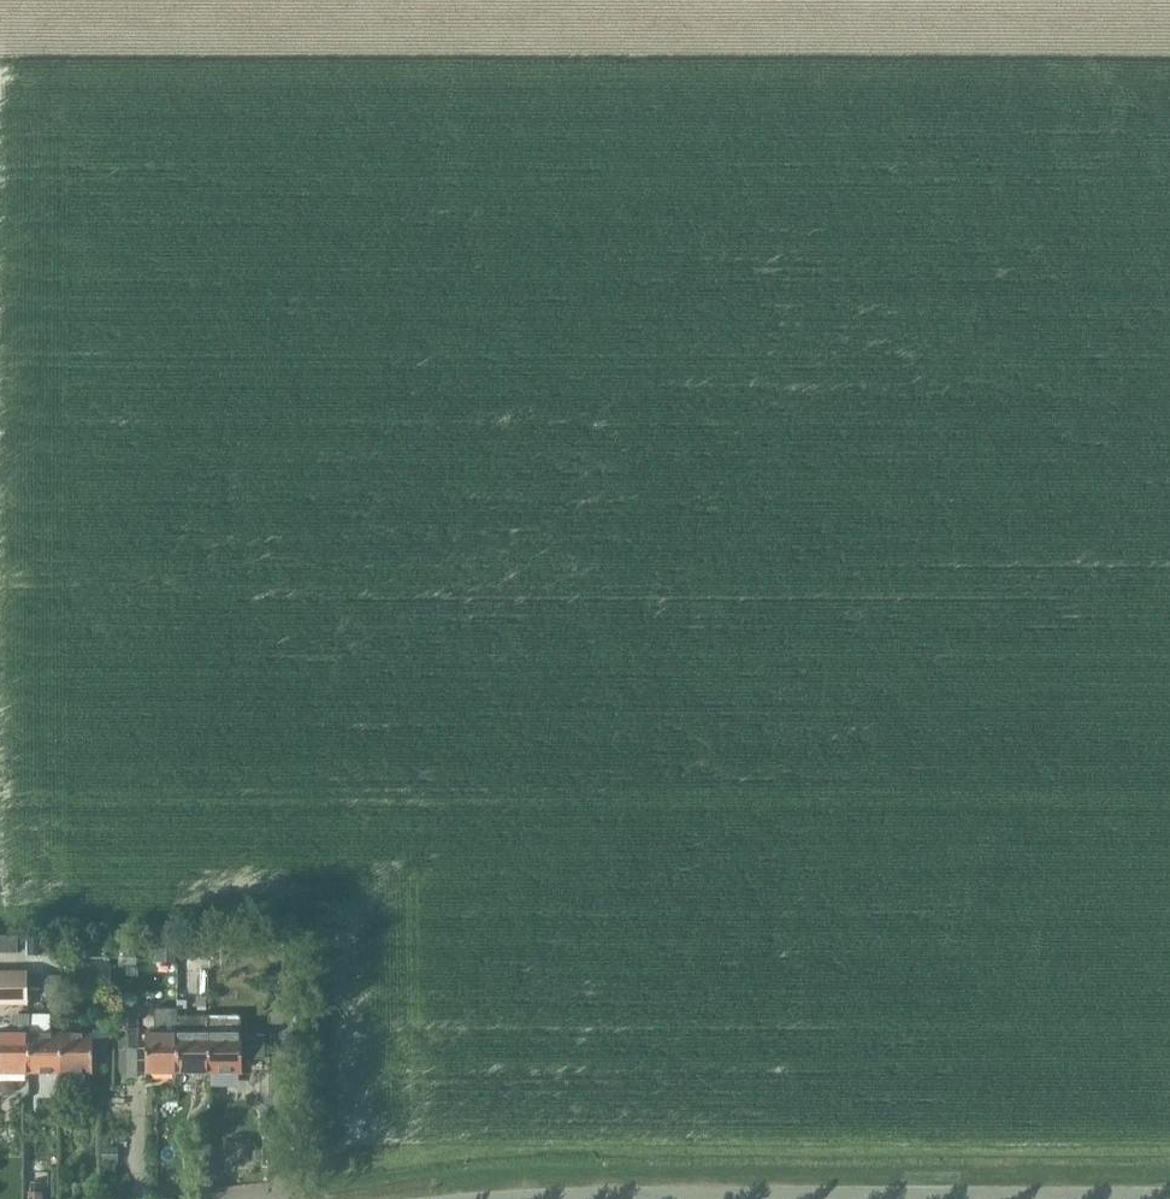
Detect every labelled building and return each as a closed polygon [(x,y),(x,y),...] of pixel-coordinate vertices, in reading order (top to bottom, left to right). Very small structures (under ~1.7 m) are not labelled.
[(171,961),(172,939),(160,938),(160,960),(171,961)] [(194,955),(173,955),(172,972),(193,973),(194,955)] [(77,965),(77,989),(110,989),(110,965),(77,965)] [(27,999),(27,969),(0,970),(0,999),(27,999)] [(121,1047),(137,1047),(137,992),(119,992),(120,1009),(121,1009),(121,1047)] [(178,1033),(178,1015),(178,1007),(155,1007),(155,1032),(146,1033),(146,1072),(178,1072),(178,1033)] [(29,1033),(29,1022),(29,1013),(12,1013),(12,1033),(0,1033),(0,1072),(29,1072),(29,1033)] [(178,1072),(210,1072),(210,1015),(178,1015),(178,1033),(178,1072)] [(241,1015),(210,1015),(210,1072),(241,1072),(241,1057),(265,1057),(265,1033),(241,1033),(241,1015)] [(29,1033),(29,1072),(60,1072),(60,1033),(49,1033),(49,1022),(29,1022),(29,1033)] [(60,1033),(60,1072),(93,1072),(93,1033),(60,1033)]
